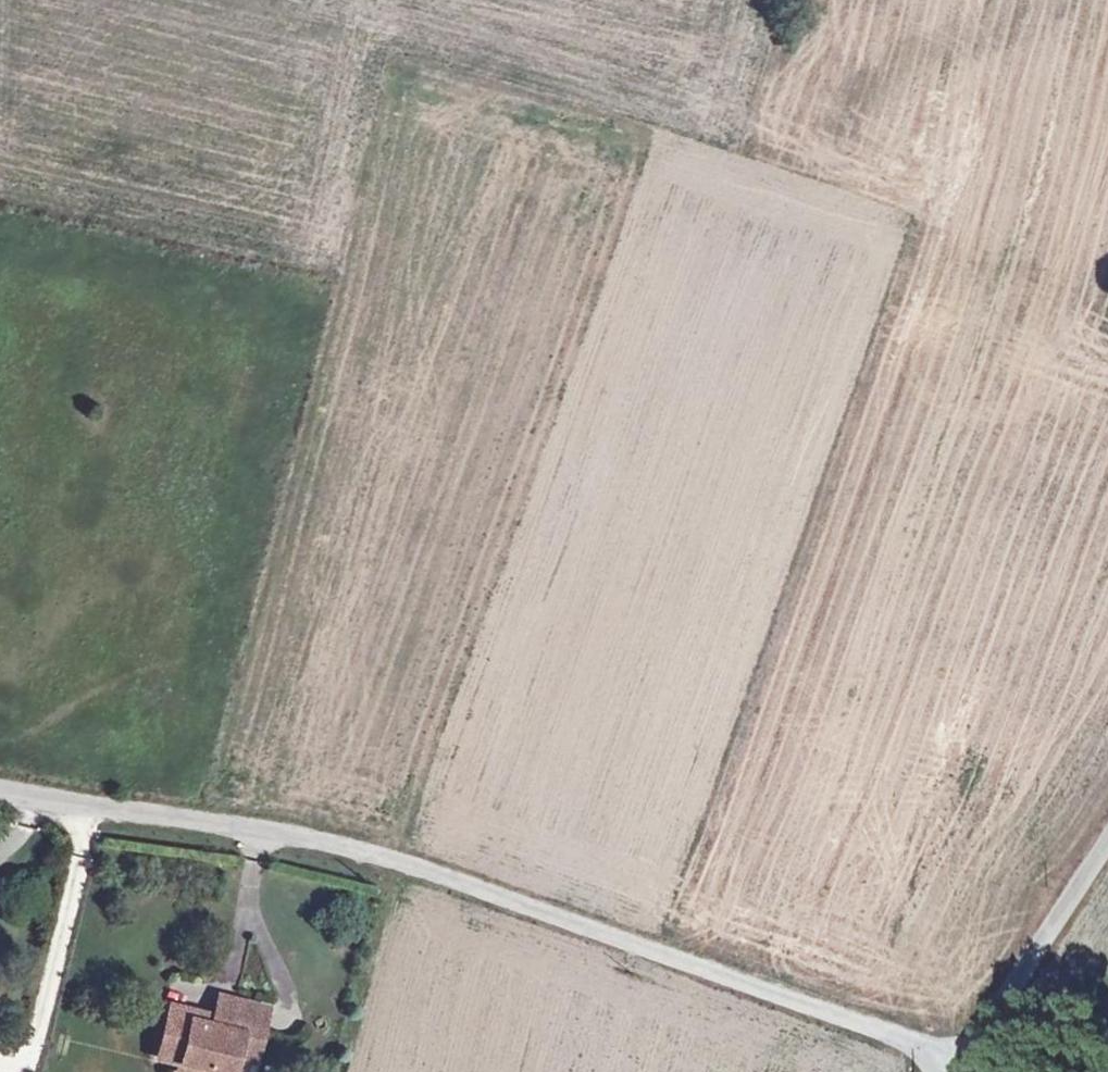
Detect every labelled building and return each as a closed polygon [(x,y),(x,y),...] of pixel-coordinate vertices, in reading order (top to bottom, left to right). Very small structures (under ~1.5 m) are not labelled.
[(212,1013),(195,1009),(193,1018),(225,1026),(233,998),(217,994),(212,1013)] [(197,1071),(213,1071),(214,1067),(233,1071),(238,1055),(251,1056),(256,1034),(235,1029),(237,1018),(259,1023),(263,1005),(233,998),(225,1026),(193,1018),(195,1009),(174,1004),(161,1055),(182,1061),(181,1068),(197,1071)] [(235,1029),(256,1034),(259,1023),(237,1018),(235,1029)]
